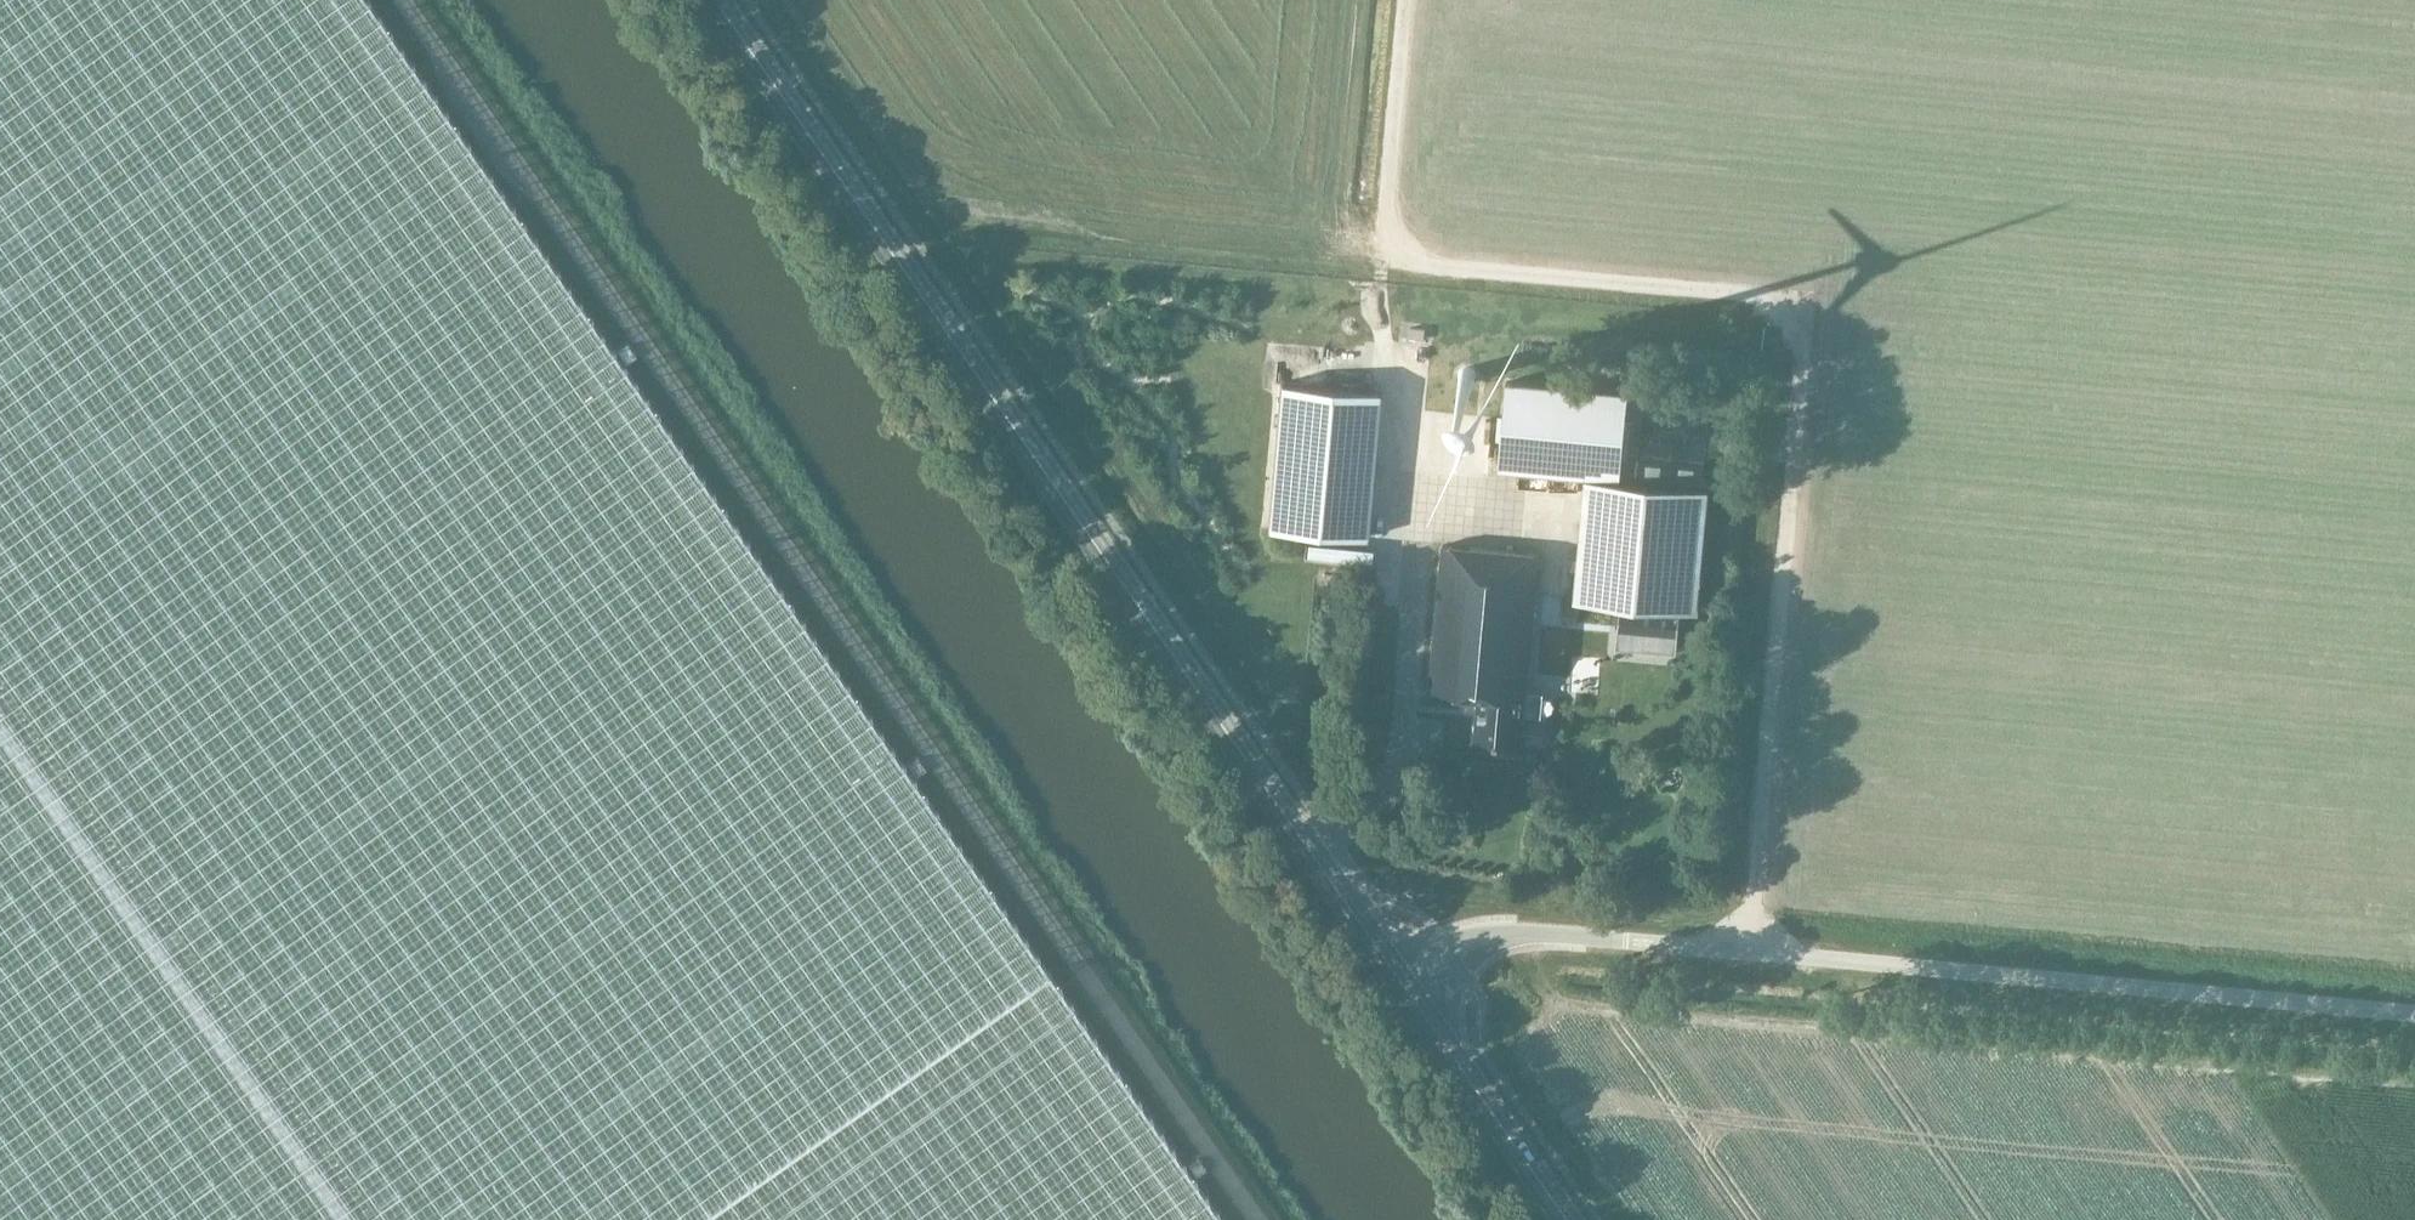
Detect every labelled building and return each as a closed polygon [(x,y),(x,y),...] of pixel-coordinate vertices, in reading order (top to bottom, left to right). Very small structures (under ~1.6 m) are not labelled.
[(1043,961),(368,0),(0,0),(0,1219),(674,1219),(1043,961)] [(1466,385),(1467,385),(1468,385),(1469,384),(1470,384),(1471,384),(1471,383),(1472,383),(1473,382),(1473,381),(1474,380),(1474,379),(1475,378),(1475,377),(1475,376),(1475,375),(1475,374),(1474,373),(1474,372),(1473,371),(1473,370),(1472,370),(1471,369),(1470,369),(1469,368),(1468,368),(1467,368),(1466,368),(1465,368),(1464,368),(1463,369),(1462,369),(1461,370),(1460,371),(1459,372),(1459,373),(1458,374),(1458,375),(1458,376),(1458,377),(1458,378),(1459,379),(1459,380),(1459,381),(1460,381),(1460,382),(1461,382),(1461,383),(1462,383),(1462,384),(1463,384),(1464,384),(1465,385),(1466,385)] [(1577,596),(1699,607),(1710,486),(1622,478),(1631,393),(1509,381),(1502,469),(1588,475),(1577,596)] [(1368,538),(1381,392),(1283,384),(1270,530),(1368,538)] [(1534,745),(1536,716),(1526,715),(1541,553),(1445,545),(1434,690),(1481,695),(1478,741),(1534,745)] [(1621,610),(1617,647),(1676,653),(1680,615),(1621,610)] [(1568,693),(1598,695),(1601,658),(1585,657),(1586,650),(1573,649),(1572,656),(1571,656),(1568,693)] [(1043,961),(674,1219),(1225,1219),(1043,961)]
